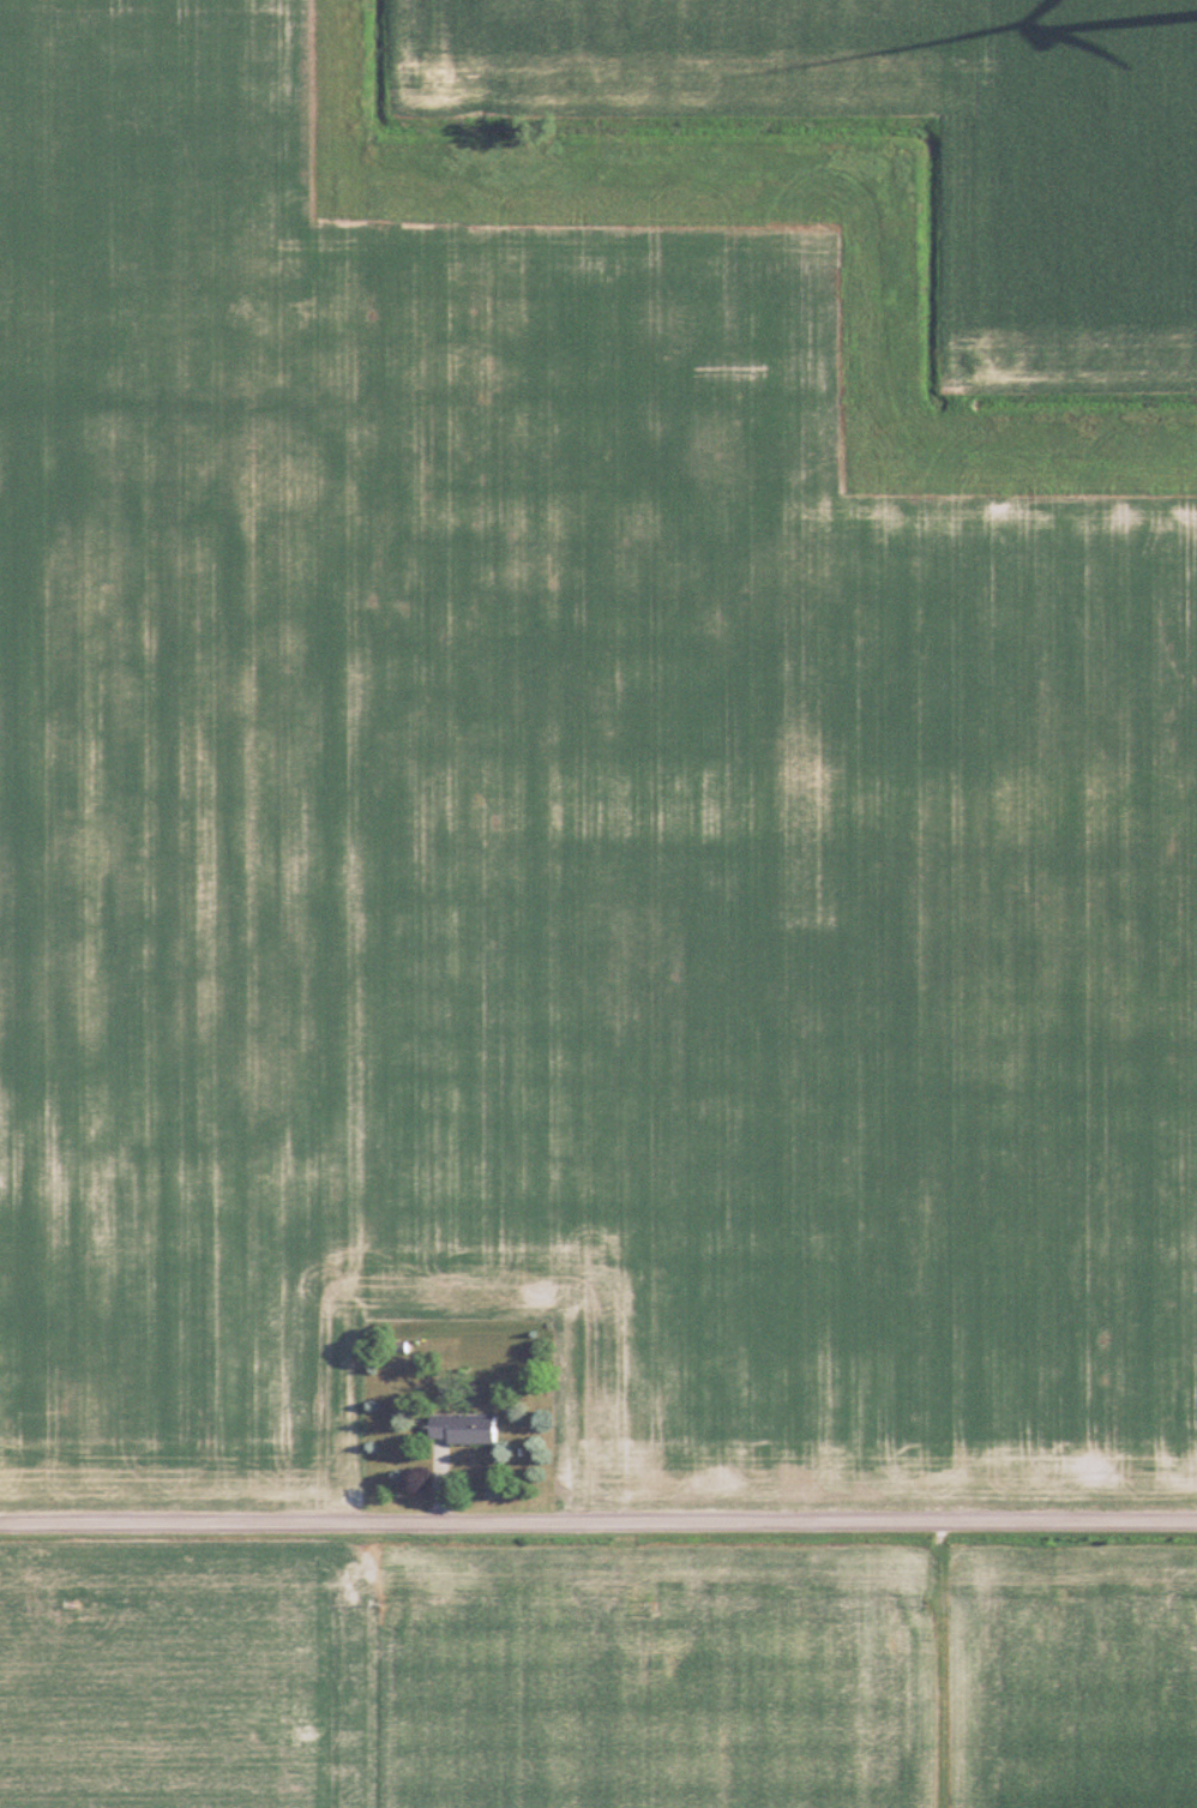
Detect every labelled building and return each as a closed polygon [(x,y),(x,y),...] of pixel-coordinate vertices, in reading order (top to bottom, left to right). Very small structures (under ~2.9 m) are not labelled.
[(424,1442),(491,1442),(491,1414),(424,1414),(424,1442)]
